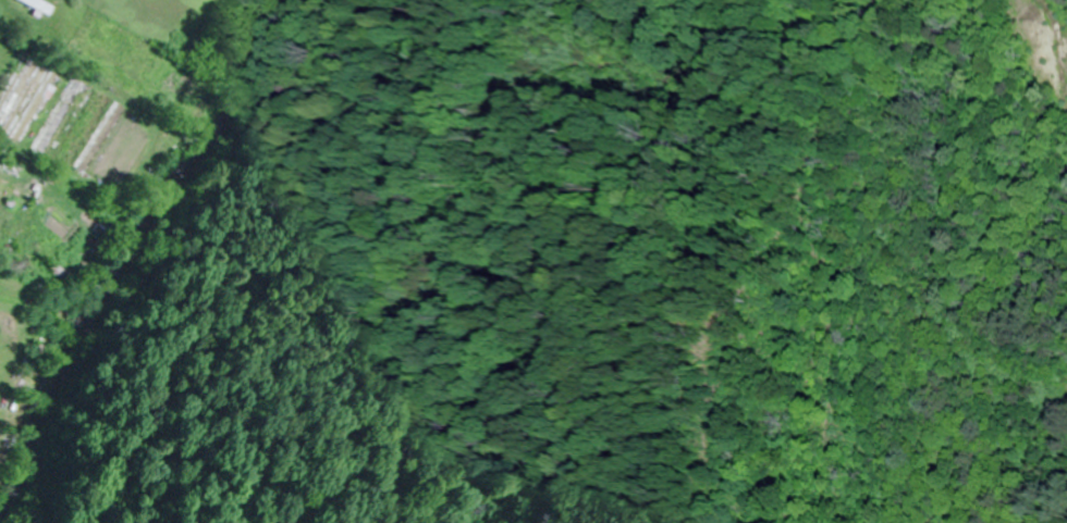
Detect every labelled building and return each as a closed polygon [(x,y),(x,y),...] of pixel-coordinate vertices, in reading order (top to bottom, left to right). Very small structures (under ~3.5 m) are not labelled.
[(39,0),(16,0),(46,17),(51,7),(39,0)]
